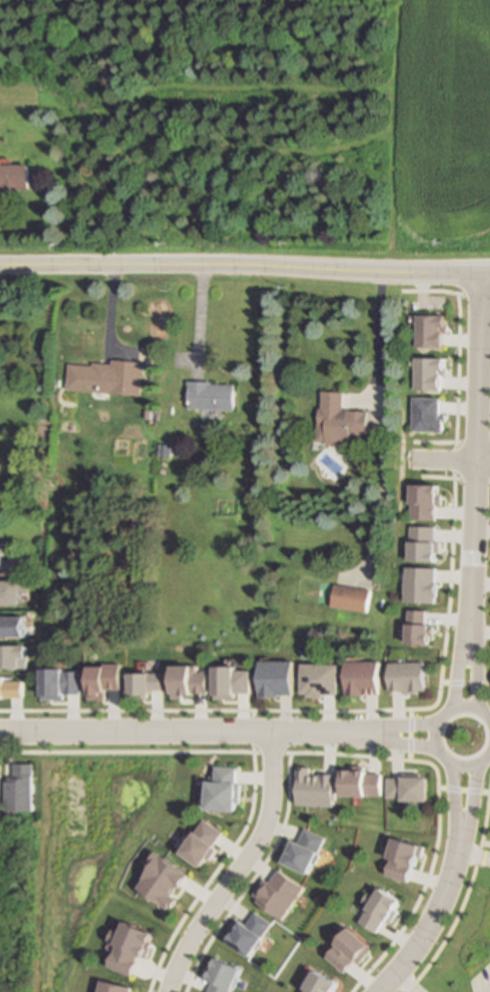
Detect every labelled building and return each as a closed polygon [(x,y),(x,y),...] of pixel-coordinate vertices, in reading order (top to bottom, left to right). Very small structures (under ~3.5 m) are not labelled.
[(1,187),(0,187),(0,163),(27,163),(27,187),(20,187),(20,189),(1,189),(1,187)] [(138,397),(141,363),(111,361),(110,367),(67,363),(65,391),(138,397)] [(189,405),(190,384),(188,384),(188,379),(213,379),(213,382),(235,382),(235,406),(189,405)] [(344,391),(344,407),(349,407),(349,409),(368,410),(367,432),(349,432),(349,441),(329,440),(318,440),(320,406),(322,406),(323,390),(344,391)] [(172,444),(171,456),(163,456),(164,443),(172,444)] [(336,582),(371,587),(368,609),(333,604),(336,582)] [(23,636),(0,636),(0,615),(23,615),(23,636)] [(8,667),(0,667),(0,643),(3,643),(3,644),(25,644),(25,655),(26,655),(26,667),(25,667),(14,667),(14,669),(8,669),(8,667)] [(380,663),(346,663),(346,696),(380,696),(380,663)] [(390,664),(390,693),(425,693),(425,663),(390,664)] [(130,698),(150,698),(150,692),(164,692),(164,675),(130,675),(130,698)] [(34,763),(34,810),(16,809),(11,809),(7,809),(7,778),(11,778),(11,775),(16,775),(16,763),(34,763)] [(428,770),(428,774),(427,793),(386,793),(386,774),(402,774),(402,770),(428,770)] [(343,797),(382,797),(382,772),(343,772),(343,797)] [(359,924),(379,936),(400,901),(380,889),(359,924)] [(131,985),(129,991),(97,991),(101,977),(131,985)]
